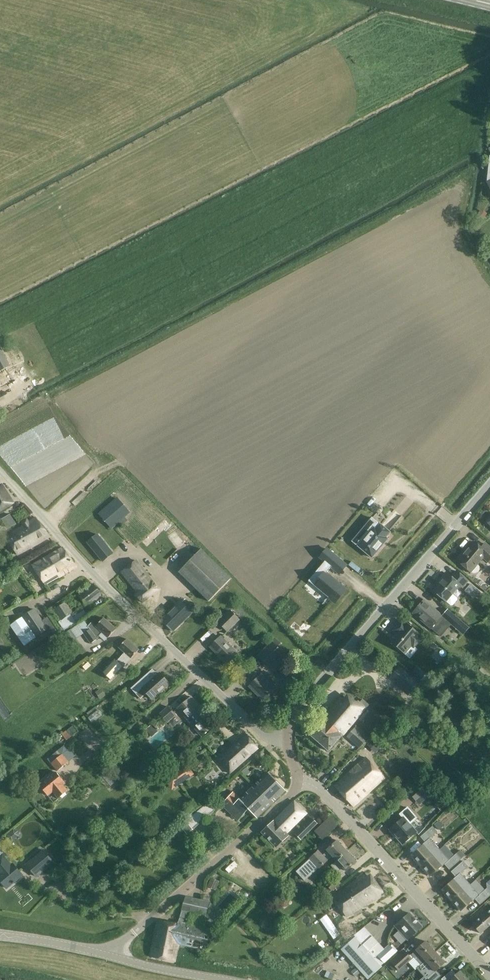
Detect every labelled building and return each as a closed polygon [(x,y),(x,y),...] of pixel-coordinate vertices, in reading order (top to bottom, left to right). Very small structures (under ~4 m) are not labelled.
[(10,366),(1,348),(0,349),(0,371),(10,366)] [(20,370),(13,377),(20,384),(27,378),(20,370)] [(14,502),(2,485),(0,486),(0,511),(14,502)] [(115,498),(97,514),(109,527),(116,520),(120,524),(125,519),(122,516),(127,511),(115,498)] [(383,525),(390,530),(401,515),(393,510),(383,525)] [(10,514),(2,519),(8,529),(16,524),(10,514)] [(48,536),(37,517),(6,535),(18,554),(48,536)] [(372,519),(353,542),(372,559),(388,540),(386,538),(390,533),(380,525),(372,519)] [(102,559),(112,551),(98,532),(87,541),(102,559)] [(488,561),(489,563),(489,547),(485,543),(480,548),(473,543),(464,553),(463,553),(457,560),(470,571),(473,573),(476,573),(479,572),(480,569),(479,566),(477,563),(482,557),(487,562),(488,561)] [(63,546),(33,565),(45,585),(75,566),(63,546)] [(325,561),(309,580),(335,602),(346,589),(327,572),(332,566),(333,567),(340,558),(328,548),(321,557),(325,561)] [(201,550),(179,572),(209,601),(231,579),(201,550)] [(136,594),(142,602),(159,588),(136,560),(121,572),(138,592),(136,594)] [(433,591),(446,601),(450,605),(453,605),(457,600),(457,597),(453,593),(459,585),(462,587),(468,580),(457,570),(451,577),(446,573),(441,579),(443,580),(433,591)] [(93,585),(79,595),(86,605),(101,595),(93,585)] [(438,611),(423,599),(412,612),(438,633),(445,624),(447,625),(455,615),(443,605),(438,611)] [(161,620),(173,631),(192,612),(181,600),(161,620)] [(66,602),(54,610),(61,620),(59,622),(64,630),(77,621),(72,613),(73,612),(66,602)] [(48,628),(35,608),(22,616),(10,625),(24,646),(36,637),(36,636),(48,628)] [(230,610),(217,622),(227,632),(240,620),(230,610)] [(88,630),(83,633),(91,644),(97,639),(100,636),(105,641),(108,637),(116,629),(103,617),(95,626),(92,622),(86,629),(88,630)] [(404,622),(401,620),(393,630),(395,632),(389,640),(395,645),(394,646),(399,651),(400,650),(404,653),(411,645),(413,647),(421,637),(419,635),(420,635),(404,622)] [(70,644),(77,639),(70,630),(63,635),(70,644)] [(221,636),(210,647),(227,664),(238,653),(221,636)] [(113,677),(131,658),(139,649),(127,639),(119,647),(123,650),(125,652),(118,661),(115,658),(105,670),(113,677)] [(276,639),(258,656),(270,668),(284,654),(278,648),(282,645),(276,639)] [(410,675),(398,666),(382,687),(394,696),(410,675)] [(421,670),(416,676),(421,680),(426,673),(421,670)] [(147,693),(153,699),(170,683),(160,673),(152,680),(147,675),(131,688),(141,699),(147,693)] [(264,701),(276,689),(261,674),(249,686),(264,701)] [(99,698),(104,695),(99,688),(94,692),(99,698)] [(206,717),(208,716),(191,696),(177,707),(201,736),(213,725),(206,717)] [(357,699),(351,706),(340,696),(322,718),(333,727),(337,723),(347,731),(358,718),(363,722),(371,712),(365,707),(368,703),(362,698),(359,701),(357,699)] [(167,722),(175,715),(168,707),(160,713),(167,722)] [(333,727),(322,718),(309,733),(328,750),(342,734),(343,735),(347,731),(337,723),(333,727)] [(152,725),(146,730),(151,736),(157,731),(152,725)] [(73,726),(62,734),(66,739),(77,731),(73,726)] [(354,726),(346,736),(359,747),(367,738),(354,726)] [(217,759),(230,773),(257,748),(245,734),(217,759)] [(376,736),(367,744),(375,753),(384,745),(376,736)] [(50,763),(57,771),(68,761),(62,753),(50,763)] [(353,805),(384,777),(365,757),(335,786),(353,805)] [(178,785),(194,774),(187,764),(171,774),(178,785)] [(39,786),(47,795),(52,791),(58,798),(67,791),(61,783),(64,781),(56,772),(39,786)] [(253,786),(270,804),(284,790),(267,772),(253,786)] [(423,782),(410,793),(416,800),(425,792),(429,797),(433,793),(423,782)] [(270,804),(253,786),(240,799),(233,792),(221,804),(237,819),(248,808),(257,817),(270,804)] [(276,847),(289,834),(287,832),(307,813),(294,799),(274,819),(274,820),(261,832),(276,847)] [(210,801),(189,819),(196,827),(217,810),(210,801)] [(402,844),(416,832),(408,822),(419,812),(412,804),(400,814),(403,817),(390,829),(402,844)] [(312,817),(295,833),(301,840),(318,824),(312,817)] [(330,817),(315,831),(322,838),(337,824),(330,817)] [(418,861),(421,865),(439,849),(430,838),(438,832),(433,826),(420,836),(425,842),(422,844),(422,845),(412,854),(413,855),(411,857),(416,862),(418,861)] [(305,881),(328,860),(332,856),(336,860),(347,851),(337,840),(326,849),(328,851),(323,855),(318,849),(309,858),(310,859),(296,871),(305,881)] [(36,876),(54,861),(43,849),(26,864),(36,876)] [(439,849),(421,865),(424,868),(423,870),(428,875),(429,874),(430,875),(441,866),(441,867),(444,864),(449,869),(461,859),(456,853),(449,859),(439,849)] [(347,851),(336,860),(341,865),(336,870),(341,875),(356,861),(347,851)] [(11,864),(3,854),(0,856),(0,881),(6,888),(22,875),(12,863),(11,864)] [(451,899),(470,884),(460,873),(468,866),(463,861),(451,871),(455,876),(452,879),(453,880),(442,889),(443,890),(442,891),(447,897),(448,896),(451,899)] [(364,875),(334,896),(347,915),(381,892),(375,883),(371,886),(364,875)] [(329,888),(325,891),(327,894),(341,883),(336,877),(326,884),(329,888)] [(215,889),(218,883),(212,880),(209,886),(215,889)] [(470,884),(451,899),(454,903),(453,904),(458,910),(460,909),(460,910),(471,901),(472,901),(475,899),(479,904),(489,895),(489,886),(489,885),(479,894),(470,884)] [(207,915),(209,902),(186,897),(181,910),(207,915)] [(489,924),(489,908),(472,924),(480,933),(489,924)] [(407,940),(409,937),(422,926),(409,913),(394,926),(407,940)] [(209,928),(177,921),(176,924),(158,920),(150,956),(174,961),(178,943),(204,949),(209,928)] [(342,933),(333,940),(337,945),(346,939),(342,933)] [(382,966),(382,965),(396,953),(390,945),(375,958),(354,933),(339,946),(356,966),(360,971),(368,979),(382,966)] [(420,965),(435,951),(426,940),(411,954),(420,965)] [(404,949),(390,961),(391,962),(393,965),(391,967),(395,971),(397,969),(399,971),(413,959),(404,949)] [(425,960),(430,966),(425,970),(430,975),(445,962),(435,951),(420,965),(425,960)] [(351,971),(355,975),(360,971),(356,966),(351,971)] [(442,979),(468,979),(460,971),(456,974),(452,969),(441,979),(442,979)]
